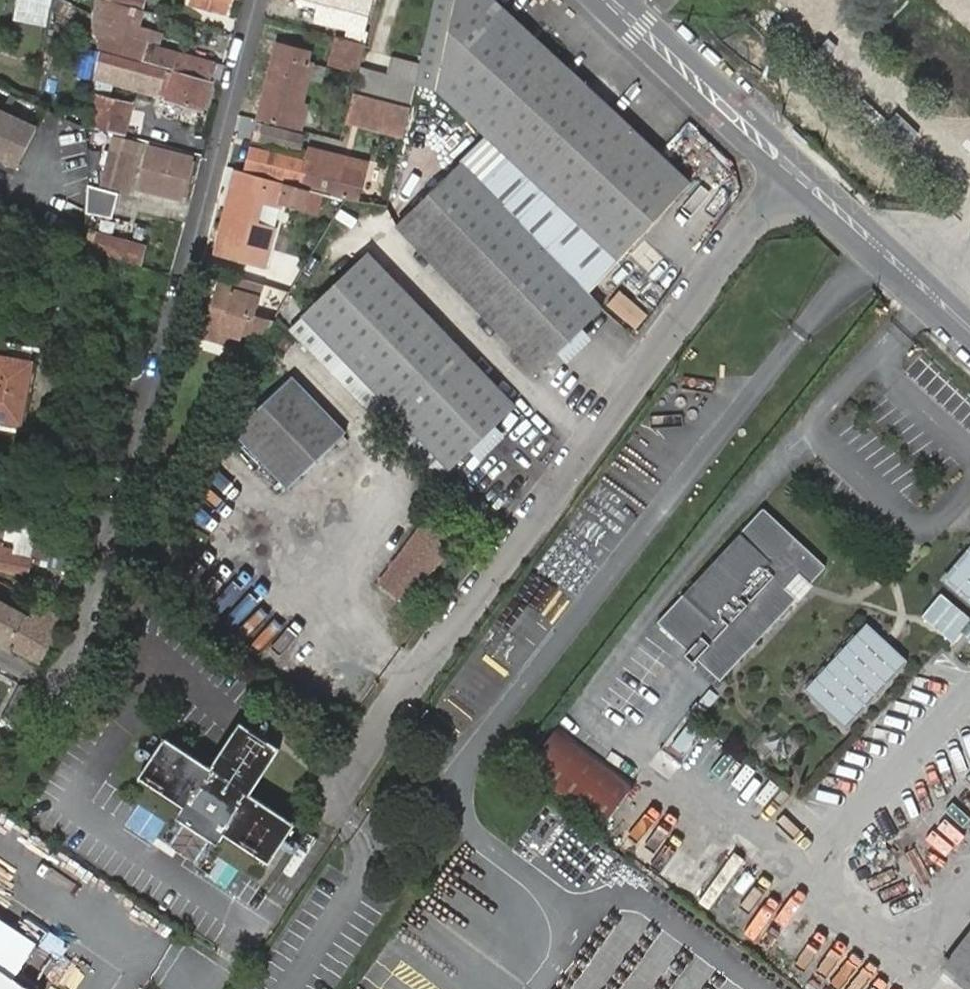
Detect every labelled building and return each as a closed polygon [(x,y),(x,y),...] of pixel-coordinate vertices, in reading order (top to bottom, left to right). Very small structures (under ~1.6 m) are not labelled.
[(45,26),(49,0),(15,0),(12,22),(45,26)] [(137,26),(141,11),(101,0),(99,51),(141,61),(150,31),(137,26)] [(188,1),(227,11),(229,0),(188,0),(188,1)] [(318,5),(314,20),(363,31),(370,0),(299,0),(318,5)] [(417,89),(436,95),(515,168),(500,176),(511,188),(523,176),(571,125),(594,101),(486,0),(437,0),(419,81),(417,89)] [(665,13),(667,11),(679,0),(653,0),(665,13)] [(161,34),(150,31),(141,61),(152,64),(157,48),(161,34)] [(366,44),(341,37),(333,65),(361,72),(362,67),(366,44)] [(310,51),(277,41),(259,120),(304,130),(310,108),(303,106),(309,79),(322,82),(326,68),(307,62),(310,51)] [(180,72),(211,80),(216,64),(185,56),(157,48),(152,64),(180,72)] [(202,110),(209,83),(100,55),(96,71),(158,91),(156,97),(202,110)] [(361,72),(348,125),(404,139),(412,107),(417,89),(419,81),(362,67),(361,72)] [(94,95),(91,127),(121,136),(129,105),(94,95)] [(511,188),(601,283),(618,264),(687,188),(594,101),(571,125),(523,176),(511,188)] [(0,114),(0,159),(20,168),(37,132),(0,114)] [(298,132),(256,120),(251,138),(293,149),(298,132)] [(142,144),(113,136),(100,186),(129,192),(142,144)] [(190,158),(148,147),(138,189),(180,199),(190,158)] [(257,149),(248,147),(243,169),(252,171),(257,149)] [(257,149),(252,171),(335,192),(334,196),(347,199),(357,202),(367,165),(344,159),(312,152),(310,162),(257,149)] [(511,188),(500,176),(479,187),(459,165),(394,228),(536,374),(599,312),(587,298),(601,283),(511,188)] [(306,190),(238,172),(219,257),(264,269),(278,203),(302,209),(306,190)] [(86,184),(86,213),(113,220),(120,195),(86,184)] [(144,247),(98,233),(94,250),(140,263),(144,247)] [(514,408),(368,254),(304,317),(389,405),(375,419),(436,484),(450,471),(514,408)] [(263,284),(237,278),(234,289),(217,284),(205,328),(224,333),(242,337),(248,314),(254,316),(263,284)] [(224,333),(205,328),(204,333),(222,338),(224,333)] [(7,341),(4,353),(0,352),(0,431),(18,434),(19,425),(21,425),(34,358),(31,358),(33,346),(7,341)] [(343,431),(291,376),(238,427),(291,482),(343,431)] [(722,678),(828,564),(768,507),(767,506),(766,506),(765,507),(744,530),(661,620),(722,678)] [(454,541),(428,521),(379,587),(405,606),(454,541)] [(70,553),(74,545),(57,539),(52,548),(49,557),(48,561),(47,566),(46,567),(74,572),(78,556),(70,553)] [(27,576),(32,550),(0,543),(0,570),(27,576)] [(948,580),(969,598),(969,554),(948,580)] [(21,611),(26,598),(23,596),(0,584),(0,599),(21,611)] [(25,654),(40,663),(46,651),(39,647),(56,614),(26,598),(21,611),(28,615),(11,647),(25,654)] [(11,647),(28,615),(21,611),(0,599),(0,641),(11,647)] [(39,647),(46,651),(56,631),(61,617),(56,614),(39,647)] [(867,623),(807,693),(849,729),(910,660),(867,623)] [(652,624),(642,635),(663,654),(673,643),(652,624)] [(12,727),(33,691),(22,684),(2,720),(2,721),(10,725),(12,727)] [(186,820),(224,843),(226,844),(233,833),(278,861),(303,821),(257,793),(286,747),(246,722),(217,768),(171,739),(146,779),(191,807),(184,818),(186,820)] [(630,783),(555,727),(524,771),(598,827),(630,783)] [(614,811),(597,837),(640,866),(658,841),(614,811)] [(210,866),(224,843),(186,820),(172,842),(210,866)] [(944,972),(966,988),(969,988),(969,940),(944,972)] [(0,966),(0,988),(36,988),(0,966)]
